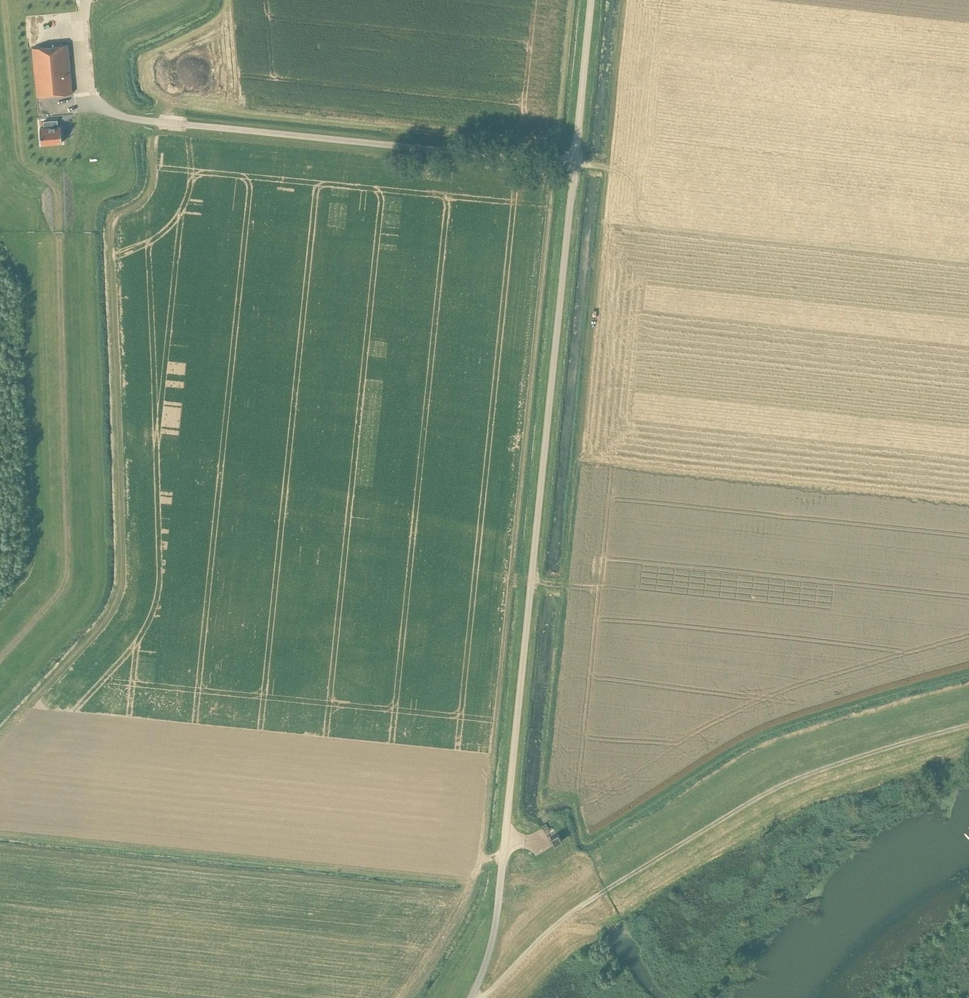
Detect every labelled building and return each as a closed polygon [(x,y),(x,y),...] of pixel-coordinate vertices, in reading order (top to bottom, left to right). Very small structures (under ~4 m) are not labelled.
[(68,44),(33,47),(37,96),(72,93),(68,44)] [(44,128),(40,128),(41,144),(63,142),(61,126),(58,126),(55,127),(54,120),(44,121),(44,128)] [(558,833),(556,834),(553,836),(551,837),(555,844),(563,840),(558,833)]
